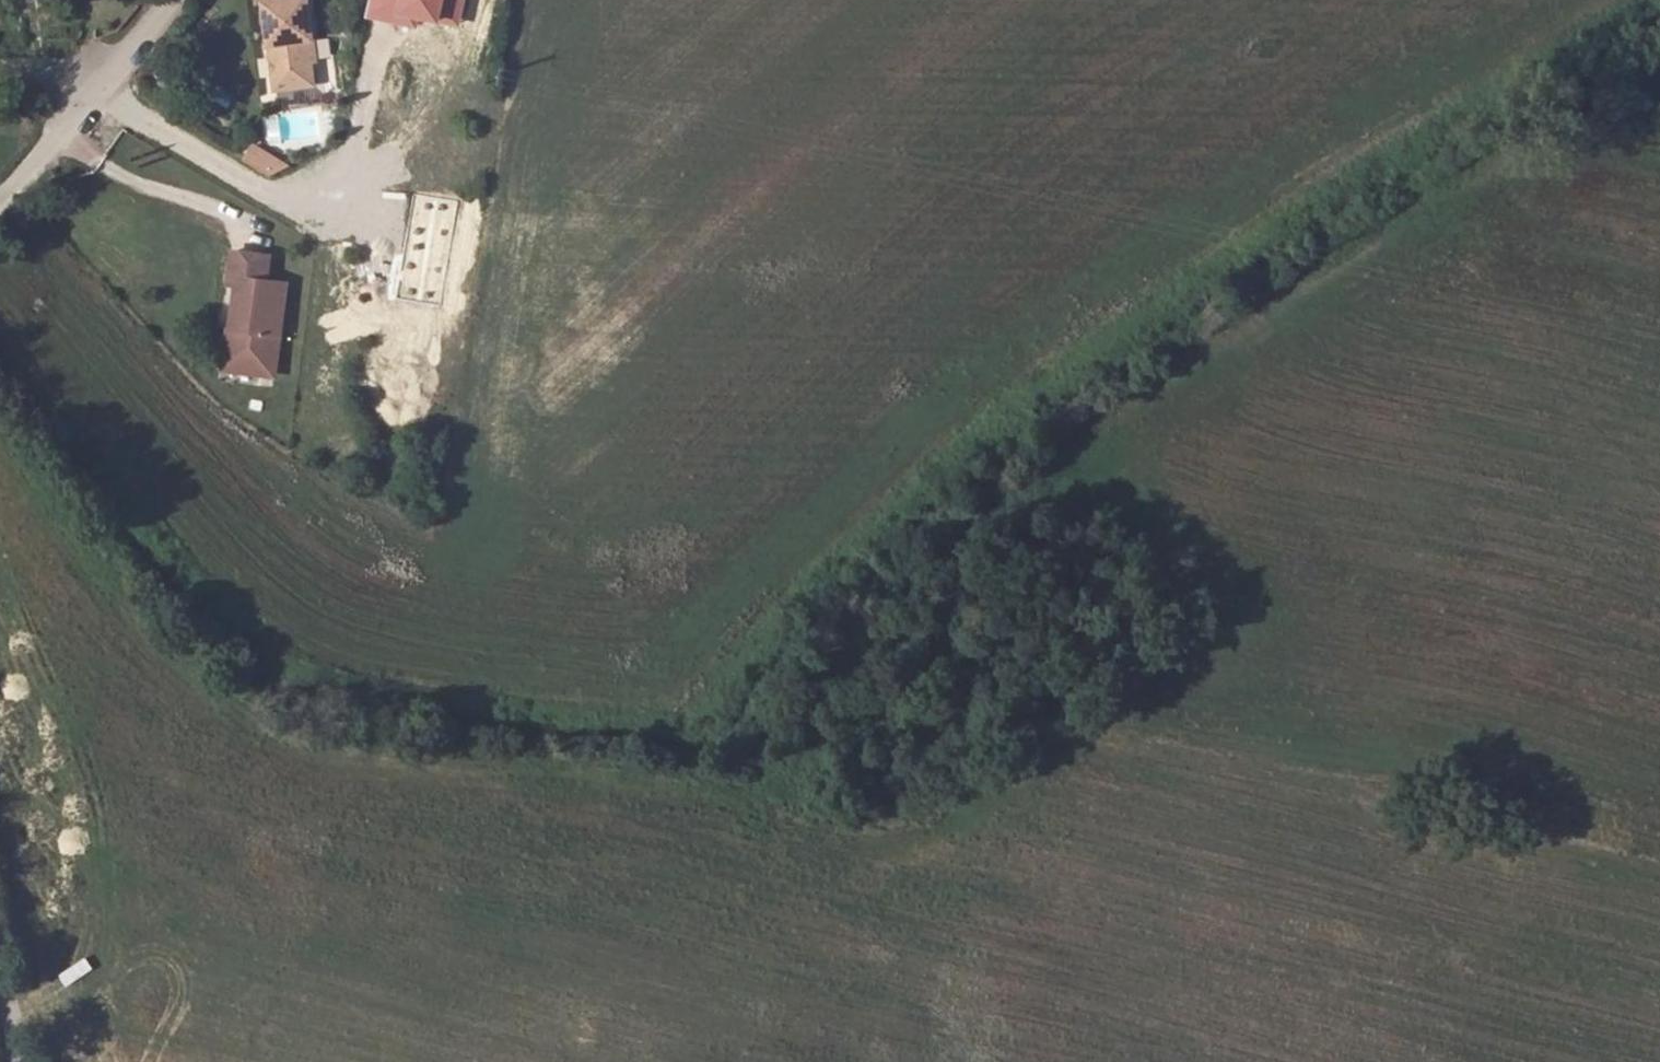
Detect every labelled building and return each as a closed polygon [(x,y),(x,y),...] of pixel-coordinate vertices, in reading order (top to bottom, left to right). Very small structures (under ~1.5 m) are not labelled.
[(253,6),(260,5),(274,90),(312,83),(308,60),(303,61),(299,40),(310,38),(303,0),(252,0),(253,6)] [(368,14),(462,33),(469,0),(371,0),(368,14)] [(308,60),(314,59),(310,38),(299,40),(303,61),(308,60)] [(316,105),(316,90),(290,90),(290,104),(316,105)] [(251,141),(242,155),(268,170),(286,162),(251,141)] [(461,200),(414,192),(397,299),(443,306),(461,200)] [(263,276),(265,251),(231,247),(226,279),(234,281),(230,314),(241,316),(240,324),(229,323),(226,323),(224,343),(237,345),(234,366),(272,371),(283,278),(263,276)] [(241,316),(230,314),(229,323),(240,324),(241,316)] [(237,345),(224,343),(221,364),(234,366),(237,345)]
